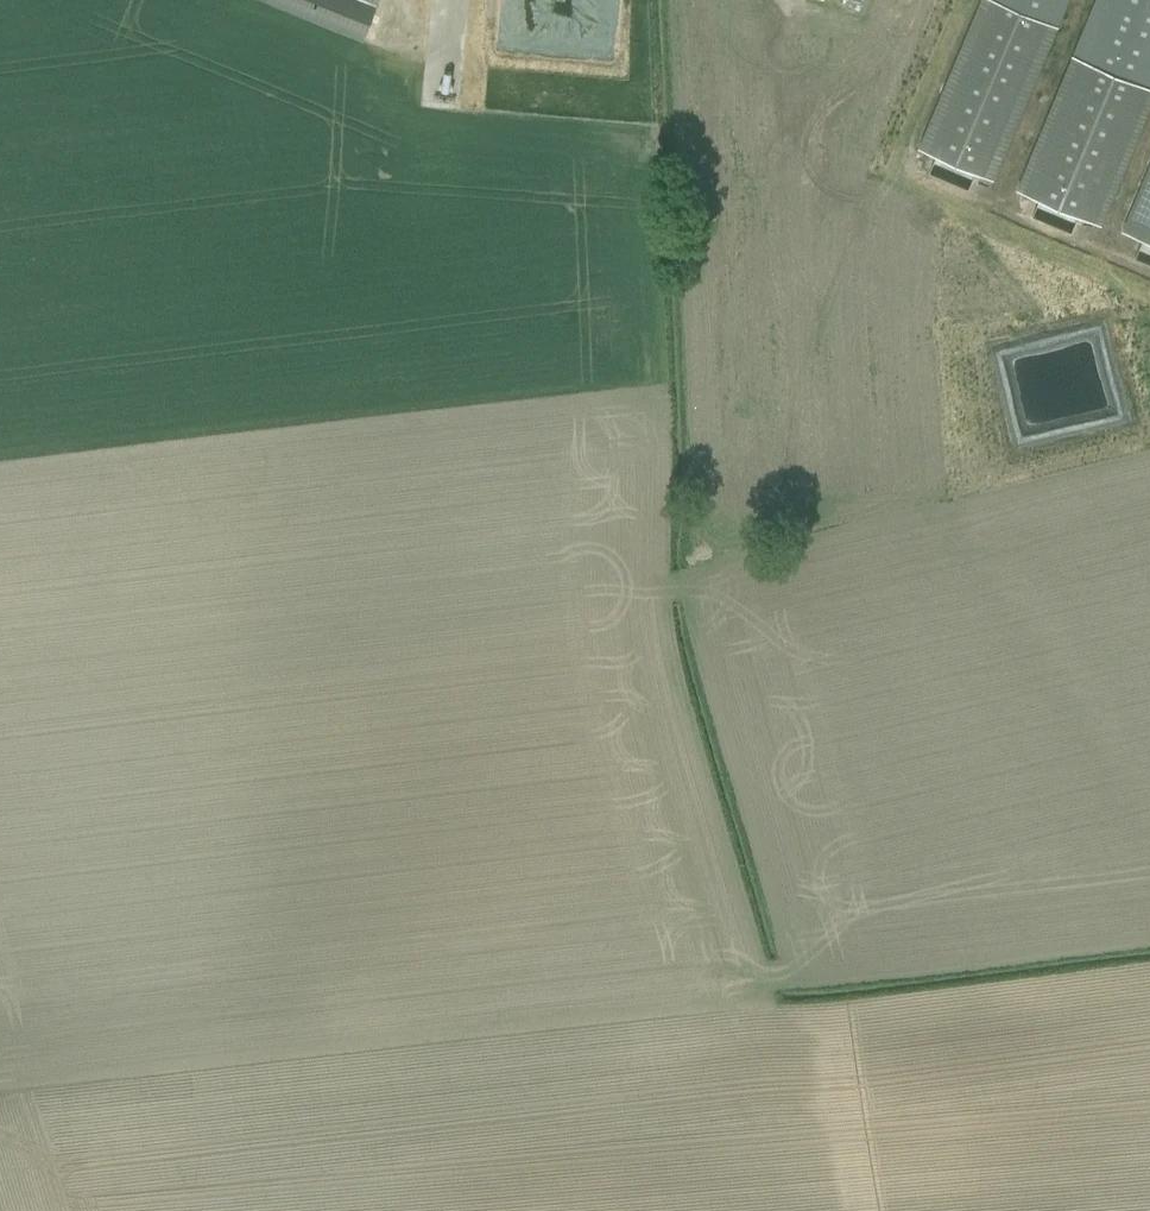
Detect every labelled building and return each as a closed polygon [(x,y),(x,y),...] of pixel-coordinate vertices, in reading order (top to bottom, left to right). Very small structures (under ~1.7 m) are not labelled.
[(362,41),(379,0),(262,0),(362,41)] [(919,150),(936,157),(931,168),(969,183),(974,172),(992,180),(1068,0),(982,0),(919,150)] [(1015,190),(1039,200),(1034,211),(1072,227),(1077,216),(1101,226),(1149,107),(1149,0),(1094,0),(1015,190)] [(1121,230),(1149,242),(1149,160),(1121,230)]
